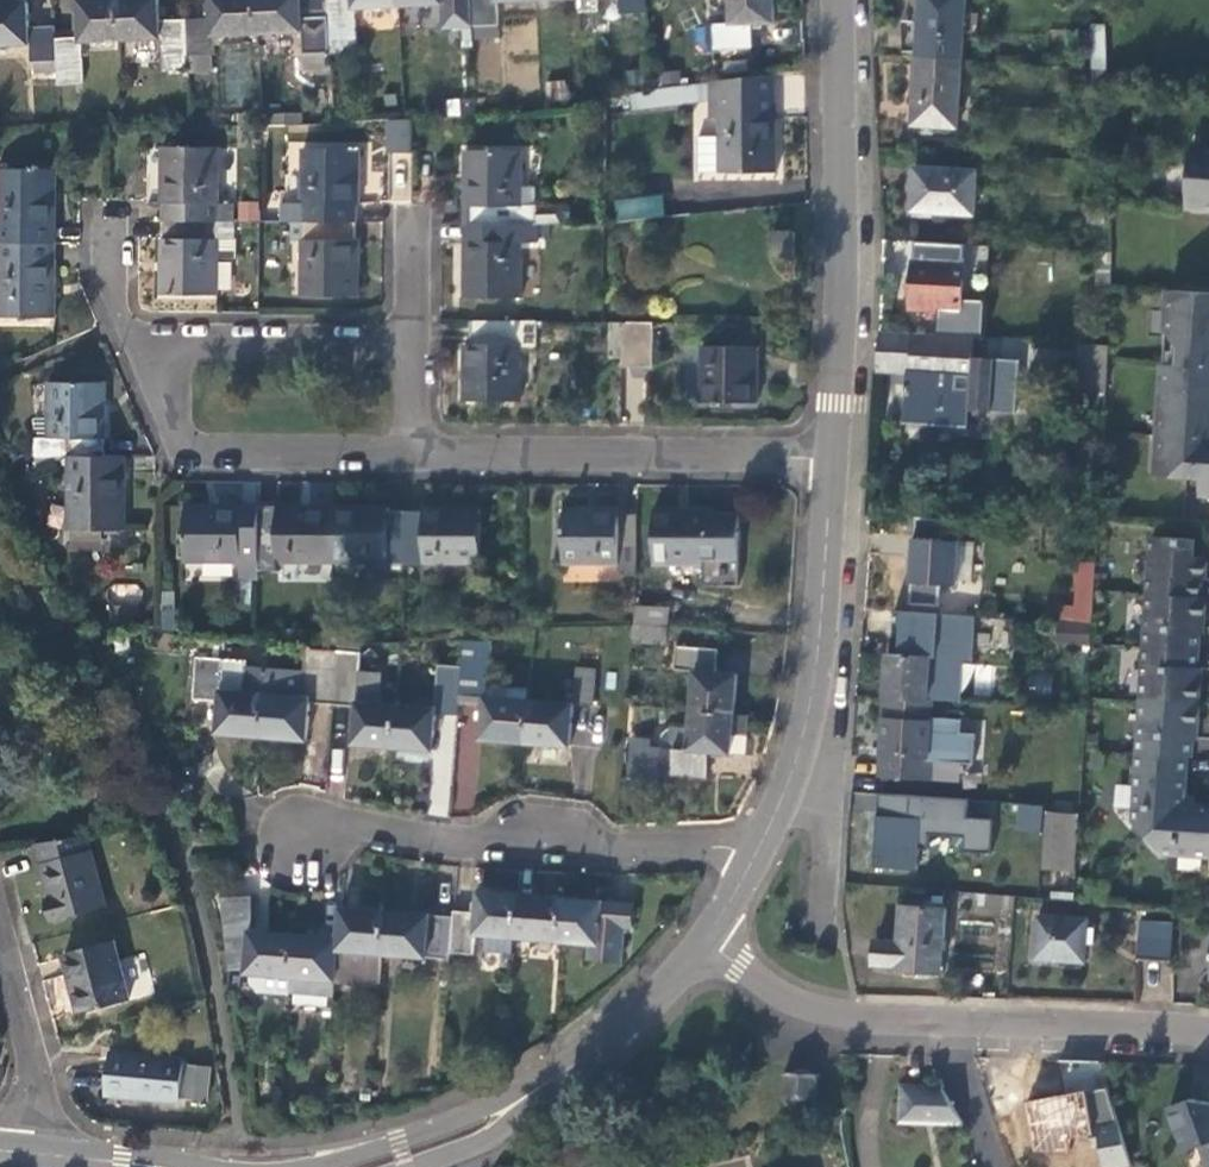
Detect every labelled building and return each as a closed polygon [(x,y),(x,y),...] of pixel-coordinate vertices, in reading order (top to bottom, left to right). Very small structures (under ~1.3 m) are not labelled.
[(52,68),(50,32),(49,20),(23,21),(22,0),(0,0),(0,40),(23,39),(24,58),(29,58),(29,69),(52,68)] [(115,35),(114,0),(73,0),(75,31),(50,32),(52,68),(52,81),(77,80),(75,37),(115,35)] [(184,64),(181,15),(154,16),(153,0),(114,0),(115,35),(153,33),(155,64),(184,64)] [(252,29),(251,0),(205,0),(206,14),(181,15),(184,64),(184,67),(207,66),(206,50),(208,50),(207,30),(252,29)] [(325,50),(324,30),(323,0),(251,0),(252,29),(296,27),(297,51),(325,50)] [(394,1),(394,0),(323,0),(324,30),(352,29),(350,3),(394,1)] [(467,23),(466,0),(438,0),(439,25),(467,23)] [(467,23),(492,22),(491,0),(466,0),(467,23)] [(640,9),(639,0),(613,0),(613,10),(640,9)] [(768,0),(726,0),(726,17),(708,18),(709,45),(745,43),(744,18),(769,17),(768,0)] [(910,52),(956,55),(960,0),(914,0),(914,1),(908,1),(904,46),(910,46),(910,52)] [(1092,67),(1105,67),(1104,48),(1103,29),(1091,28),(1092,67)] [(951,124),(956,55),(910,52),(905,120),(918,121),(917,128),(947,130),(948,123),(951,124)] [(300,53),(300,72),(324,72),(324,53),(300,53)] [(766,72),(703,82),(703,98),(703,115),(711,115),(711,133),(690,133),(691,169),(712,169),(712,170),(768,169),(766,72)] [(558,76),(539,77),(539,95),(558,94),(558,76)] [(703,98),(703,82),(619,94),(620,109),(703,98)] [(381,151),(404,151),(404,114),(380,116),(381,151)] [(1189,140),(1187,202),(1208,204),(1208,141),(1189,140)] [(457,146),(457,220),(529,219),(529,201),(513,201),(513,145),(457,146)] [(277,201),(277,220),(286,220),(348,220),(348,200),(351,200),(351,147),(295,147),(295,201),(277,201)] [(212,203),(212,148),(156,148),(156,201),(157,201),(157,236),(155,236),(155,293),(211,293),(211,258),(229,257),(229,221),(229,202),(212,203)] [(388,153),(391,199),(412,198),(409,152),(388,153)] [(971,165),(908,161),(906,202),(900,201),(900,211),(927,212),(928,206),(968,208),(971,165)] [(53,245),(53,169),(0,170),(0,246),(53,245)] [(616,220),(664,214),(661,193),(614,199),(616,220)] [(1083,216),(1105,216),(1105,203),(1082,203),(1083,216)] [(530,239),(529,219),(457,220),(458,293),(512,293),(512,239),(530,239)] [(348,238),(348,220),(286,220),(286,238),(295,238),(296,293),(351,293),(351,238),(348,238)] [(788,225),(767,225),(767,249),(788,249),(788,225)] [(53,245),(0,246),(0,319),(54,318),(53,245)] [(1085,260),(1106,260),(1106,246),(1086,245),(1085,260)] [(959,257),(909,254),(906,304),(912,304),(911,310),(925,311),(926,305),(936,305),(936,312),(956,313),(959,257)] [(1164,284),(1161,325),(1176,341),(1175,358),(1159,357),(1152,469),(1198,472),(1197,488),(1208,489),(1208,287),(1164,284)] [(646,361),(646,317),(614,317),(614,362),(646,361)] [(526,325),(462,325),(462,342),(457,342),(457,398),(512,398),(513,342),(526,342),(526,325)] [(1161,325),(1159,357),(1175,358),(1176,341),(1161,325)] [(872,366),(902,368),(905,328),(874,326),(872,366)] [(964,352),(964,337),(965,331),(905,328),(902,368),(901,382),(899,382),(898,392),(901,392),(900,417),(911,418),(911,409),(937,408),(936,418),(962,416),(964,385),(988,386),(987,405),(1009,408),(1012,354),(964,352)] [(995,338),(995,332),(965,331),(964,337),(974,338),(980,343),(987,344),(995,338)] [(747,398),(746,340),(694,340),(695,398),(747,398)] [(31,455),(61,457),(83,457),(97,457),(100,388),(47,386),(45,438),(32,438),(31,455)] [(911,418),(936,418),(937,408),(911,409),(911,418)] [(61,457),(31,455),(30,469),(61,457)] [(114,531),(118,459),(97,457),(83,457),(82,475),(64,474),(61,528),(114,531)] [(702,503),(650,502),(649,565),(700,566),(700,582),(731,583),(732,513),(702,513),(702,503)] [(611,539),(631,539),(632,507),(612,507),(612,505),(556,504),(555,559),(611,560),(611,553),(611,539)] [(268,560),(325,560),(324,506),(250,507),(249,561),(249,569),(268,569),(268,560)] [(380,506),(324,506),(325,560),(400,560),(399,509),(380,509),(380,506)] [(416,509),(399,509),(400,560),(472,560),(472,506),(416,506),(416,509)] [(177,562),(249,561),(250,507),(177,507),(177,562)] [(955,536),(909,532),(906,578),(952,581),(955,536)] [(1146,533),(1141,587),(1183,590),(1184,573),(1193,574),(1194,569),(1199,565),(1199,555),(1193,550),(1187,549),(1188,537),(1146,533)] [(611,553),(631,553),(631,539),(611,539),(611,553)] [(1088,569),(1073,568),(1071,600),(1057,599),(1056,612),(1085,614),(1088,569)] [(1192,591),(1193,574),(1184,573),(1183,590),(1192,591)] [(1195,595),(1195,591),(1192,591),(1183,590),(1141,587),(1137,640),(1181,643),(1182,626),(1192,627),(1193,612),(1198,606),(1199,600),(1195,595)] [(663,600),(631,599),(631,619),(660,620),(662,620),(663,600)] [(971,614),(901,610),(898,654),(883,654),(880,699),(930,702),(959,703),(961,662),(969,662),(971,614)] [(659,635),(660,620),(631,619),(629,619),(628,634),(659,635)] [(1191,644),(1192,627),(1182,626),(1181,643),(1191,644)] [(269,629),(268,642),(290,643),(290,629),(269,629)] [(476,634),(461,632),(459,660),(457,693),(471,694),(479,695),(478,712),(476,730),(521,733),(525,691),(482,688),(487,634),(476,634)] [(195,637),(194,651),(220,653),(221,640),(195,637)] [(692,663),(689,702),(733,706),(736,666),(712,664),(714,642),(672,638),(670,661),(692,663)] [(1180,658),(1181,643),(1137,640),(1133,693),(1187,697),(1187,694),(1192,687),(1193,679),(1189,675),(1190,659),(1180,658)] [(1190,659),(1191,644),(1181,643),(1180,658),(1190,659)] [(263,669),(263,671),(261,689),(258,732),(301,735),(305,697),(330,699),(334,646),(310,645),(308,672),(263,669)] [(351,737),(391,741),(394,698),(374,696),(377,667),(357,666),(358,648),(334,646),(330,699),(354,701),(351,737)] [(213,728),(258,732),(261,689),(263,671),(263,669),(219,665),(220,653),(194,651),(190,693),(216,695),(213,728)] [(431,702),(394,698),(391,741),(428,744),(430,722),(431,706),(438,707),(456,709),(457,693),(459,660),(435,658),(431,702)] [(571,660),(568,695),(586,696),(589,661),(571,660)] [(564,737),(568,695),(525,691),(521,733),(564,737)] [(1186,702),(1187,697),(1133,693),(1129,747),(1171,749),(1173,749),(1174,734),(1185,735),(1186,720),(1190,715),(1191,706),(1186,702)] [(469,712),(478,712),(479,695),(471,694),(469,712)] [(880,699),(875,778),(926,781),(927,763),(966,765),(968,735),(953,734),(954,720),(929,719),(930,702),(880,699)] [(744,725),(746,707),(733,706),(689,702),(687,721),(669,719),(668,741),(650,740),(650,733),(631,732),(628,771),(647,773),(648,767),(706,771),(708,745),(730,747),(732,724),(744,725)] [(436,723),(438,707),(431,706),(430,722),(436,723)] [(1184,750),(1185,735),(1174,734),(1173,749),(1180,750),(1184,750)] [(1169,768),(1171,749),(1129,747),(1124,816),(1139,833),(1185,792),(1177,783),(1178,769),(1169,768)] [(1178,769),(1180,750),(1173,749),(1171,749),(1169,768),(1178,769)] [(1208,853),(1208,811),(1205,810),(1206,802),(1193,801),(1185,792),(1139,833),(1152,849),(1208,853)] [(965,801),(877,795),(873,865),(915,868),(916,851),(927,851),(929,836),(961,838),(960,854),(989,856),(992,821),(964,819),(965,801)] [(1016,829),(1038,831),(1041,806),(1018,804),(1016,829)] [(1055,855),(1072,856),(1075,811),(1058,810),(1055,855)] [(31,839),(37,860),(83,848),(79,831),(31,839)] [(97,901),(83,848),(37,860),(42,880),(46,895),(39,896),(45,915),(97,901)] [(482,945),(512,948),(513,928),(516,887),(476,884),(475,904),(452,903),(451,909),(448,944),(472,946),(473,926),(484,927),(482,945)] [(513,928),(557,932),(560,890),(516,887),(513,928)] [(633,894),(560,890),(557,932),(588,934),(588,947),(621,949),(623,916),(631,916),(633,894)] [(246,896),(219,896),(221,966),(246,965),(246,969),(251,970),(251,980),(257,989),(287,991),(288,987),(291,932),(247,929),(246,896)] [(934,967),(938,902),(897,899),(894,937),(871,935),(870,959),(893,961),(893,963),(898,963),(897,970),(927,972),(927,966),(934,967)] [(376,978),(378,948),(382,905),(339,902),(337,935),(334,975),(348,976),(376,978)] [(451,909),(382,905),(378,948),(448,951),(448,944),(451,909)] [(1082,913),(1032,910),(1029,952),(1053,954),(1052,961),(1075,963),(1076,956),(1079,953),(1080,933),(1089,934),(1089,928),(1081,927),(1082,913)] [(1132,952),(1161,954),(1164,917),(1134,916),(1132,952)] [(288,987),(333,989),(334,975),(337,935),(292,932),(289,973),(288,987)] [(107,936),(59,948),(67,977),(75,1007),(122,995),(107,936)] [(176,1056),(102,1049),(99,1090),(172,1095),(172,1093),(175,1063),(176,1056)] [(198,1065),(175,1063),(172,1093),(196,1094),(198,1065)] [(815,1069),(779,1071),(779,1076),(782,1076),(782,1091),(784,1097),(789,1101),(796,1104),(801,1103),(806,1101),(810,1097),(812,1091),(811,1085),(811,1075),(815,1075),(815,1069)] [(1102,1077),(1042,1086),(1050,1145),(1096,1139),(1100,1163),(1127,1159),(1102,1077)] [(939,1084),(936,1079),(897,1080),(896,1117),(921,1118),(922,1106),(952,1106),(939,1084)] [(1188,1091),(1167,1098),(1181,1141),(1196,1136),(1207,1166),(1208,1166),(1208,1095),(1188,1091)] [(952,1106),(922,1106),(921,1118),(959,1119),(952,1106)]
